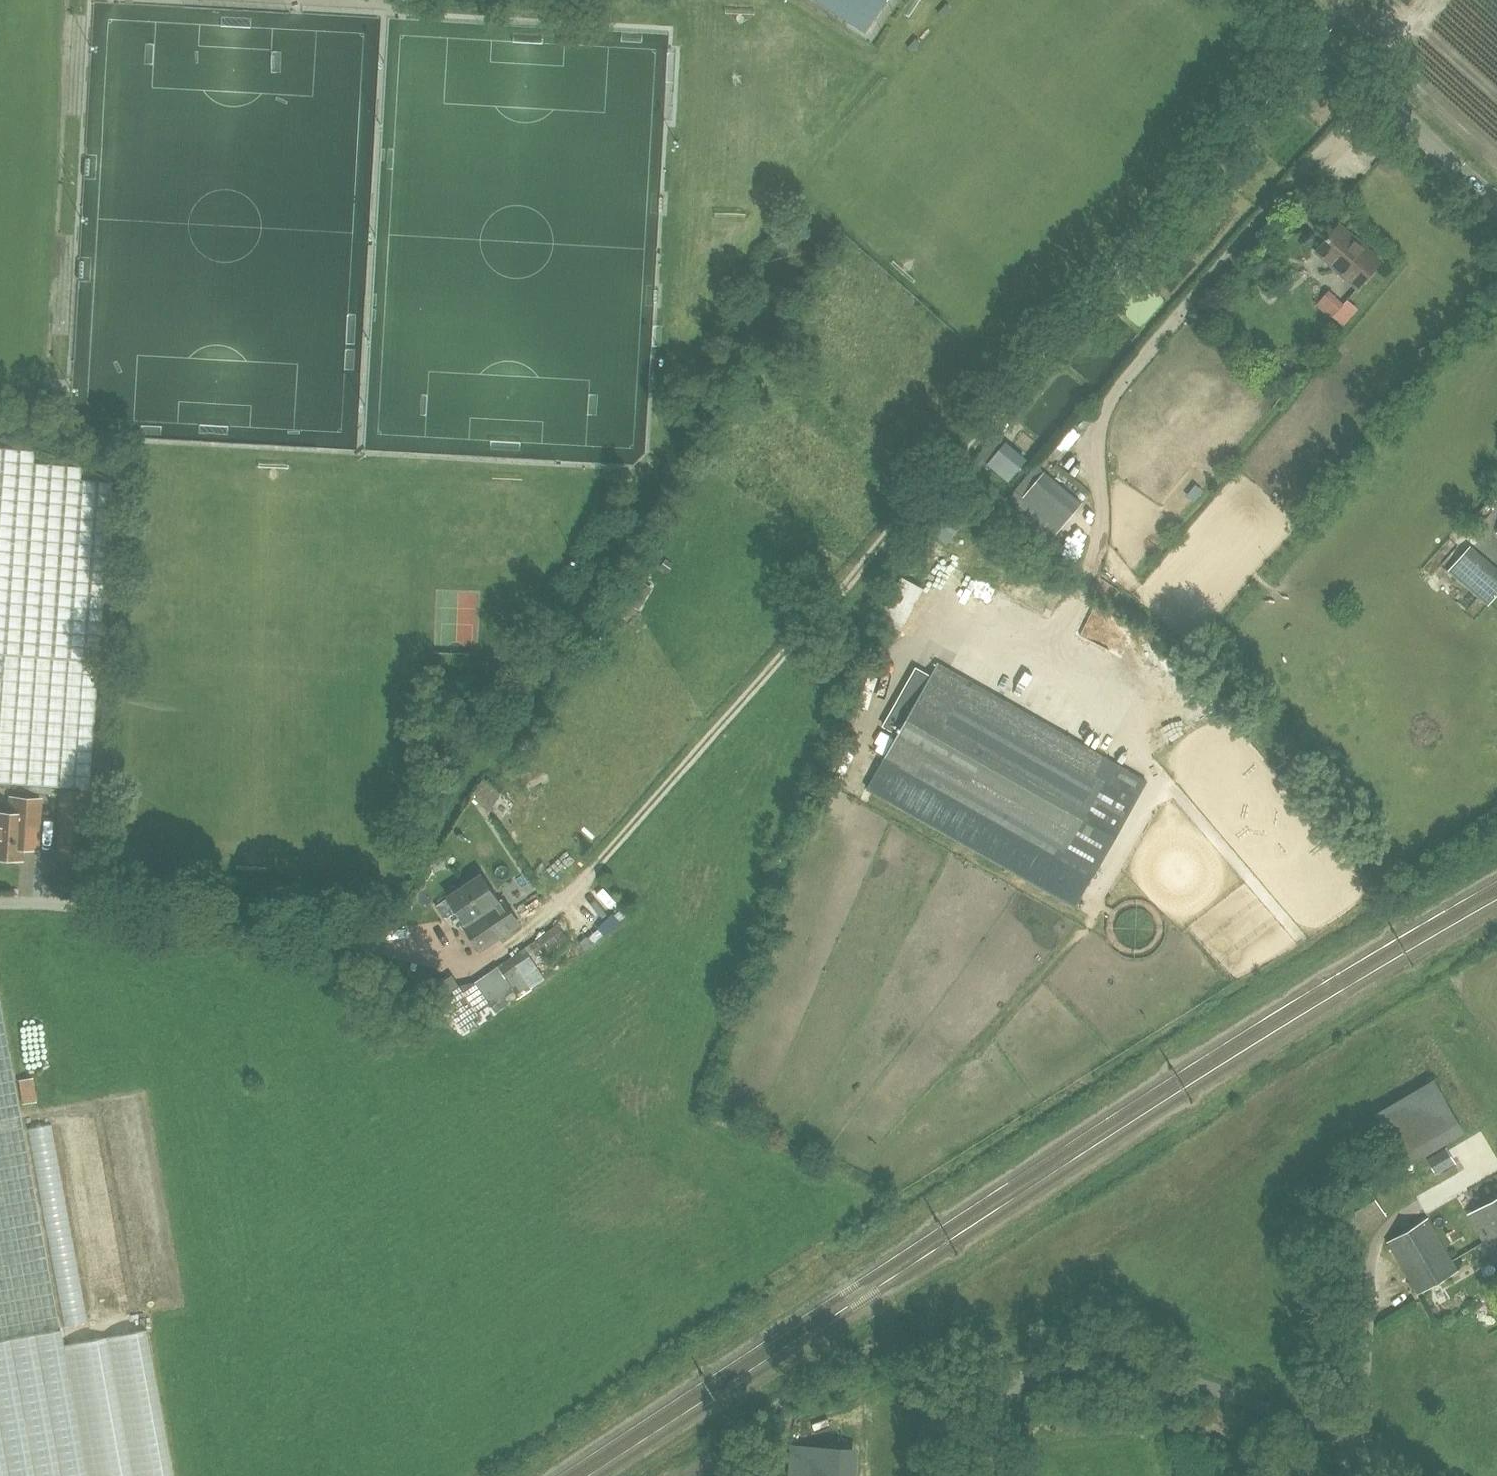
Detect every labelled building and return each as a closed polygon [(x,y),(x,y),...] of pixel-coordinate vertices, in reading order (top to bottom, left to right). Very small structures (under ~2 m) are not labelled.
[(866,31),(886,0),(818,0),(866,31)] [(1359,287),(1381,261),(1339,225),(1316,251),(1359,287)] [(1357,310),(1349,303),(1336,318),(1344,325),(1357,310)] [(1074,424),(1081,431),(1087,424),(1080,417),(1074,424)] [(1026,460),(996,435),(980,454),(1009,479),(1026,460)] [(14,784),(13,791),(50,794),(51,787),(88,789),(98,661),(111,480),(79,478),(80,465),(33,462),(33,449),(0,447),(0,783),(14,784)] [(1081,502),(1044,472),(1036,465),(1003,505),(1048,542),(1081,502)] [(1488,604),(1496,593),(1496,569),(1470,546),(1448,571),(1488,604)] [(666,560),(661,567),(668,571),(673,565),(666,560)] [(868,788),(1077,906),(1147,781),(939,663),(868,788)] [(471,797),(490,809),(502,790),(484,777),(471,797)] [(20,858),(21,847),(36,848),(37,831),(37,825),(39,800),(11,798),(10,814),(0,813),(0,857),(20,858)] [(433,861),(434,866),(439,868),(443,867),(446,863),(445,859),(441,856),(436,857),(433,861)] [(466,886),(501,938),(520,925),(503,898),(500,900),(483,874),(466,886)] [(481,951),(501,938),(466,886),(436,905),(446,920),(458,911),(466,923),(464,924),(481,951)] [(558,925),(526,947),(537,964),(569,941),(558,925)] [(538,970),(533,963),(535,962),(525,948),(476,982),(492,1005),(514,990),(516,994),(530,984),(526,978),(538,970)] [(436,988),(443,998),(451,1010),(465,1031),(482,1019),(477,1012),(459,986),(452,976),(436,988)] [(60,1330),(59,1328),(50,1280),(18,1102),(0,1005),(0,1475),(87,1475),(60,1330)] [(1460,1121),(1447,1101),(1436,1081),(1377,1117),(1401,1156),(1460,1121)] [(33,1082),(18,1085),(22,1108),(38,1105),(33,1082)] [(51,1124),(27,1128),(64,1327),(87,1322),(51,1124)] [(1455,1162),(1453,1158),(1447,1148),(1429,1159),(1438,1173),(1455,1162)] [(1360,1170),(1366,1180),(1373,1192),(1393,1180),(1379,1158),(1360,1170)] [(1387,1215),(1373,1192),(1366,1180),(1331,1202),(1352,1235),(1387,1215)] [(1472,1214),(1496,1257),(1496,1199),(1472,1214)] [(1427,1219),(1388,1241),(1418,1293),(1457,1270),(1427,1219)] [(64,1344),(88,1475),(173,1475),(146,1329),(64,1344)]
